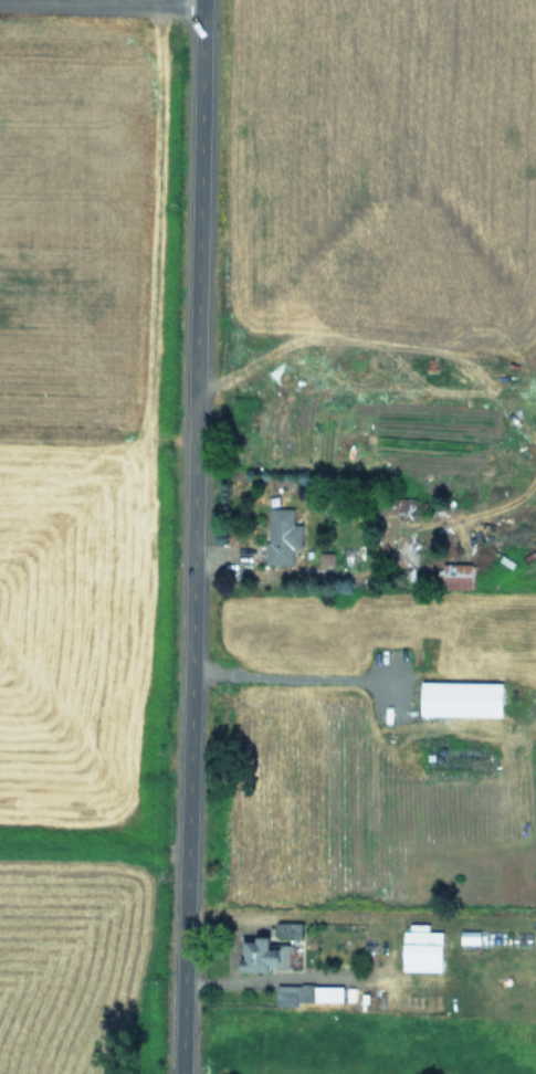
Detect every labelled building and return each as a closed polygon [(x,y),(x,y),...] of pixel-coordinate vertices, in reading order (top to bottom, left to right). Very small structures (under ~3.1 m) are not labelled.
[(291,564),(291,548),(300,548),(300,524),(291,523),(292,507),(267,507),(265,564),(291,564)] [(332,552),(317,553),(318,564),(332,564),(332,552)] [(444,588),(469,589),(470,563),(445,563),(444,588)] [(499,716),(500,682),(419,681),(418,715),(499,716)] [(298,922),(275,922),(275,937),(298,937),(298,922)] [(439,931),(400,930),(399,970),(439,970),(439,931)] [(275,948),(265,948),(265,937),(250,936),(250,941),(238,941),(237,971),(265,971),(265,963),(275,963),(275,948)] [(340,1002),(341,986),(274,984),(274,1006),(294,1006),(294,1001),(340,1002)]
